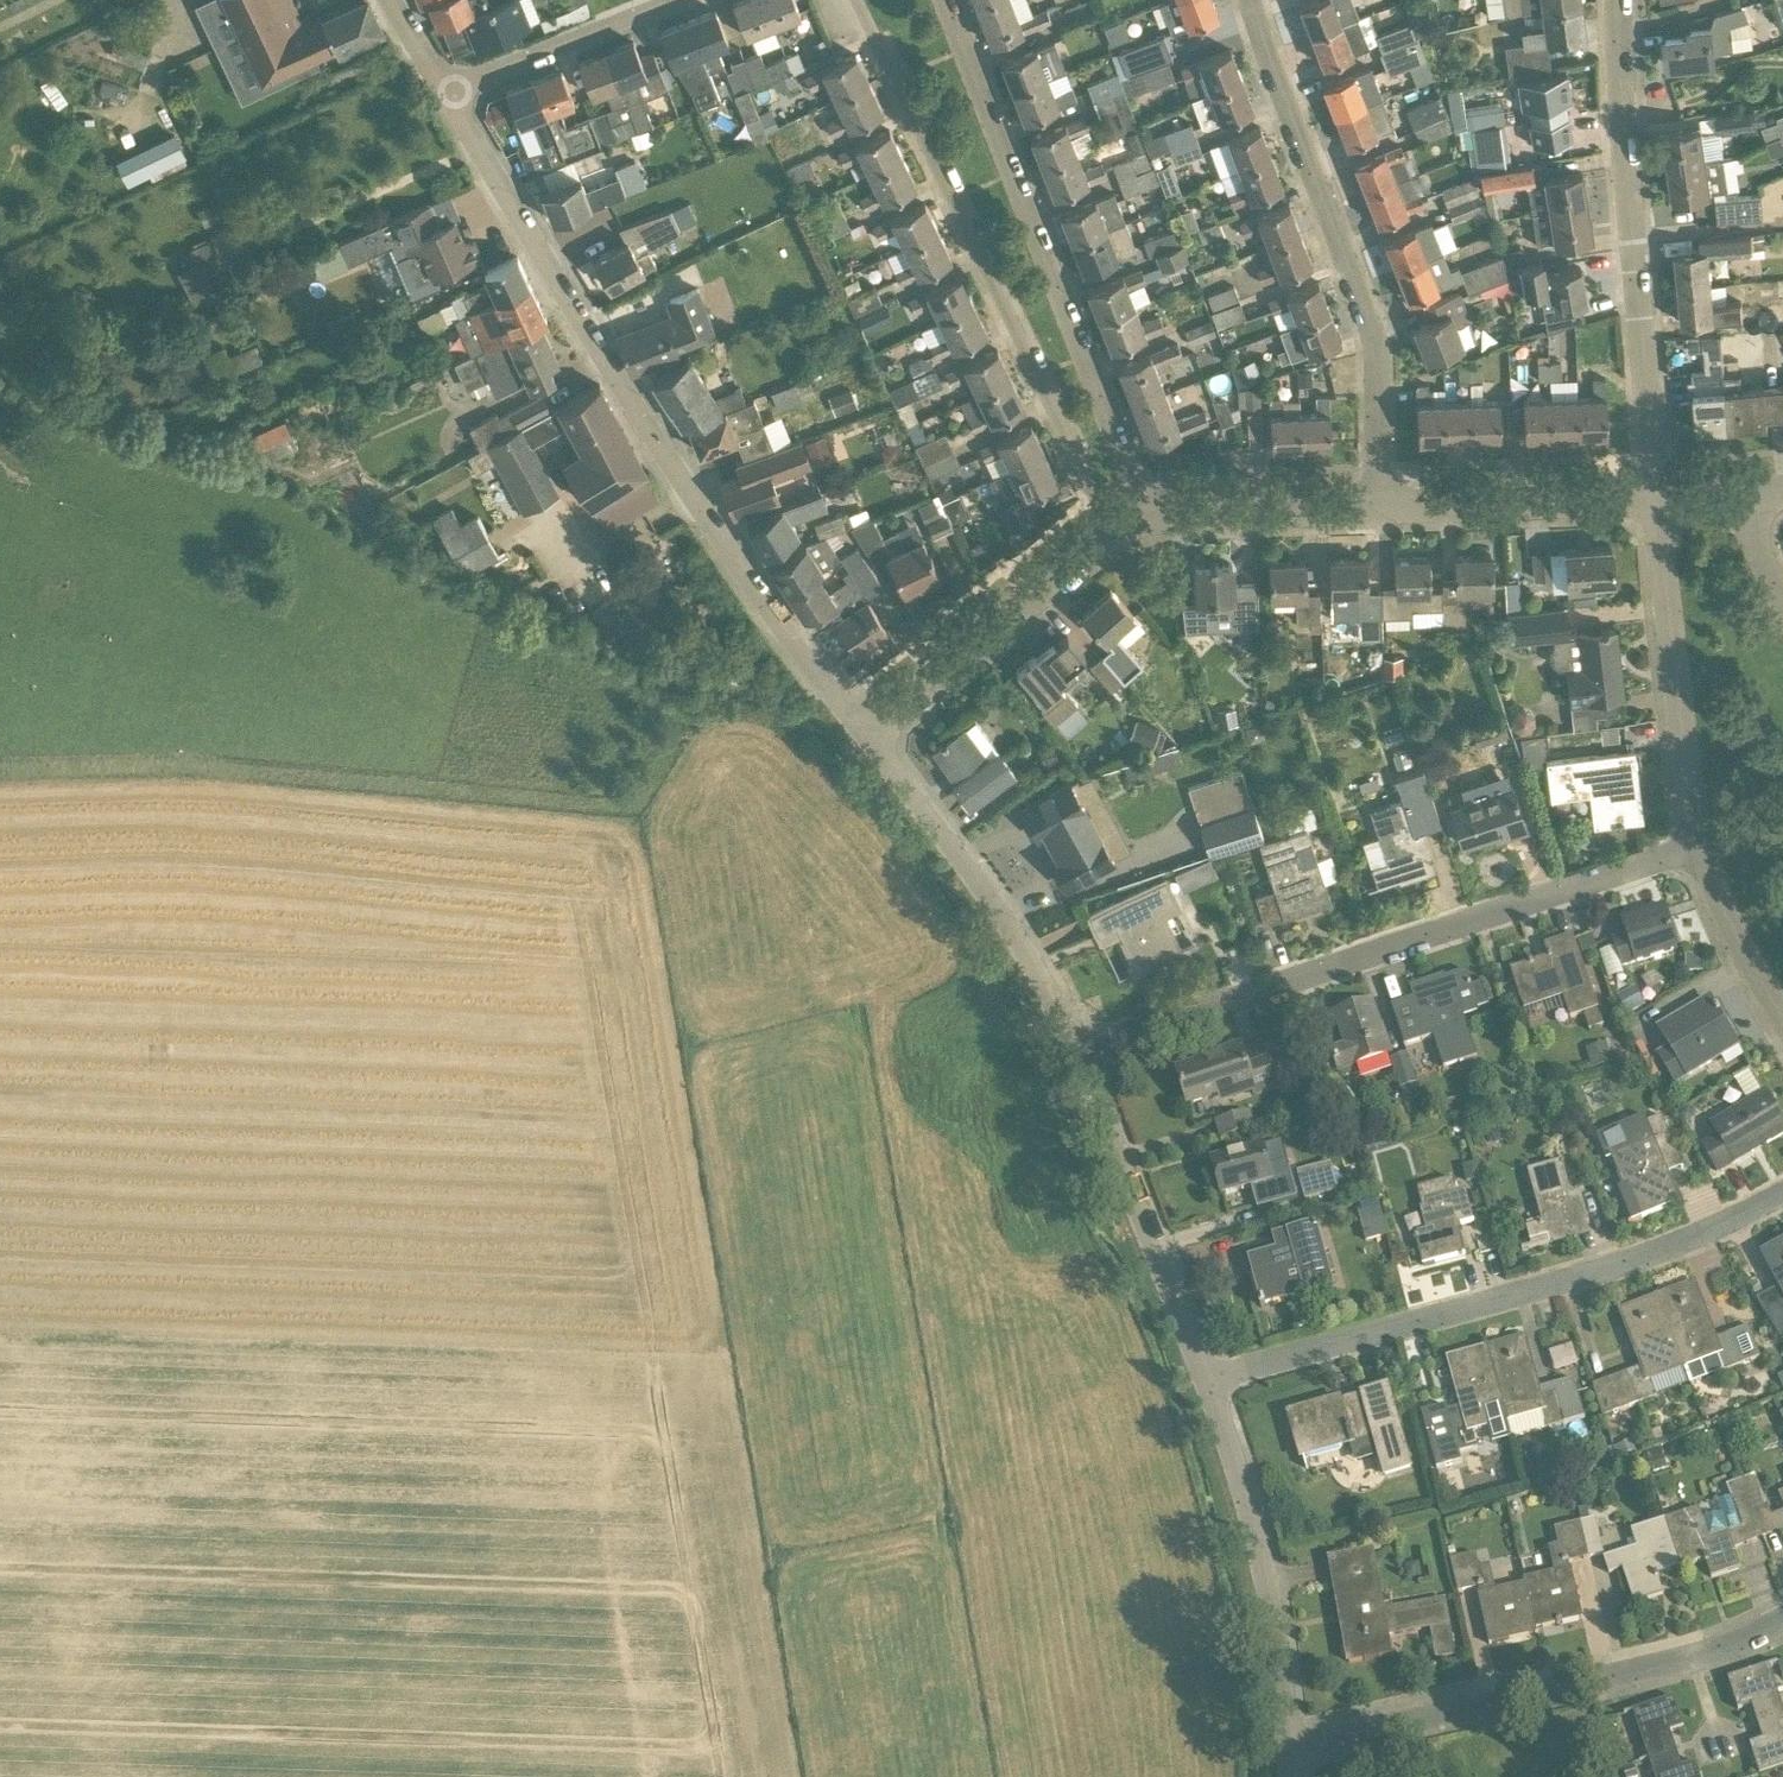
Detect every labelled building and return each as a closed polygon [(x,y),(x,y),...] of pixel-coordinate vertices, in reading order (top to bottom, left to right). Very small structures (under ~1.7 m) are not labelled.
[(118,0),(105,0),(100,2),(106,15),(122,8),(118,0)] [(263,81),(335,46),(336,48),(381,27),(369,0),(349,0),(320,13),(302,20),(293,0),(225,0),(263,81)] [(421,6),(425,4),(430,16),(434,15),(438,25),(466,14),(502,0),(419,0),(421,6)] [(466,14),(479,45),(527,25),(516,0),(502,0),(466,14)] [(773,25),(763,0),(739,0),(733,3),(746,36),(773,25)] [(773,25),(801,14),(795,0),(763,0),(773,25)] [(1016,11),(1012,0),(986,0),(976,4),(991,43),(1051,20),(1047,9),(1019,20),(1016,11)] [(1167,21),(1171,33),(1218,15),(1212,0),(1168,0),(1159,3),(1167,21)] [(1356,18),(1348,0),(1313,0),(1300,5),(1312,35),(1356,18)] [(1506,15),(1524,12),(1580,4),(1579,0),(1504,0),(1506,15)] [(1522,43),(1527,43),(1584,35),(1580,4),(1524,12),(1526,27),(1520,28),(1522,43)] [(1714,60),(1714,53),(1734,51),(1734,50),(1730,24),(1750,21),(1745,5),(1716,13),(1720,27),(1714,29),(1689,31),(1690,37),(1666,40),(1667,44),(1662,45),(1664,60),(1668,60),(1669,64),(1701,61),(1700,57),(1712,56),(1713,60),(1714,60)] [(687,20),(708,72),(724,66),(717,47),(728,43),(715,10),(687,20)] [(1356,18),(1312,35),(1323,65),(1369,47),(1357,17),(1356,18)] [(1428,18),(1414,24),(1418,36),(1432,30),(1428,18)] [(692,92),(698,107),(719,99),(708,72),(687,20),(660,31),(673,64),(692,92)] [(1375,35),(1382,53),(1417,39),(1410,21),(1375,35)] [(1163,34),(1141,42),(1131,46),(1138,64),(1169,52),(1163,34)] [(830,51),(825,38),(812,43),(818,57),(827,53),(830,51)] [(1417,39),(1382,53),(1380,53),(1388,74),(1425,59),(1417,39)] [(645,75),(650,87),(664,81),(653,52),(640,57),(634,41),(606,52),(637,131),(648,127),(638,98),(640,97),(633,79),(645,75)] [(1058,52),(1054,41),(1001,61),(1013,90),(1047,77),(1040,59),(1058,52)] [(1192,98),(1210,92),(1242,79),(1231,49),(1180,69),(1192,98)] [(1531,70),(1528,51),(1506,54),(1508,75),(1531,70)] [(579,63),(592,97),(605,92),(612,108),(590,116),(602,145),(637,131),(606,52),(579,63)] [(754,86),(792,72),(786,56),(764,65),(759,52),(744,58),(754,86)] [(796,52),(786,56),(792,72),(802,68),(796,52)] [(817,107),(835,98),(869,82),(855,53),(804,78),(810,90),(817,107)] [(727,73),(734,93),(746,89),(754,86),(744,58),(730,64),(732,70),(727,73)] [(1167,61),(1141,71),(1122,79),(1129,96),(1174,79),(1167,61)] [(1336,116),(1381,99),(1383,98),(1371,67),(1324,85),(1336,116)] [(561,70),(534,80),(565,160),(602,145),(590,116),(565,126),(559,109),(574,103),(561,70)] [(1123,90),(1117,72),(1087,84),(1094,102),(1123,90)] [(1563,102),(1570,101),(1566,73),(1518,80),(1523,109),(1530,107),(1533,121),(1530,122),(1534,145),(1571,139),(1568,116),(1565,116),(1563,102)] [(796,85),(792,75),(777,81),(781,91),(796,85)] [(1053,94),(1047,77),(1013,90),(1024,120),(1077,99),(1072,87),(1053,94)] [(1242,79),(1210,92),(1192,98),(1199,116),(1203,128),(1253,109),(1242,79)] [(527,174),(565,160),(534,80),(506,91),(519,124),(532,119),(544,150),(521,158),(527,174)] [(869,82),(835,98),(844,116),(826,124),(832,135),(883,111),(869,82)] [(746,89),(734,93),(744,118),(758,113),(746,89)] [(1138,128),(1123,90),(1094,102),(1099,117),(1116,110),(1125,133),(1138,128)] [(1405,109),(1413,130),(1416,129),(1448,116),(1440,95),(1405,109)] [(1347,145),(1393,127),(1389,117),(1388,117),(1381,99),(1336,116),(1347,145)] [(1505,123),(1504,108),(1501,109),(1467,114),(1466,114),(1468,128),(1470,128),(1505,123)] [(767,132),(768,131),(779,126),(772,110),(759,116),(767,132)] [(1752,110),(1716,116),(1718,132),(1755,127),(1752,110)] [(1453,129),(1448,116),(1416,129),(1421,142),(1453,129)] [(1088,128),(1084,117),(1031,137),(1042,166),(1077,153),(1070,135),(1088,128)] [(1780,123),(1765,129),(1770,141),(1781,136),(1782,142),(1782,122),(1780,123)] [(1170,151),(1197,140),(1191,123),(1163,133),(1170,151)] [(1476,172),(1480,171),(1510,166),(1509,156),(1508,150),(1505,123),(1470,128),(1471,134),(1476,172)] [(654,140),(648,127),(637,131),(632,133),(638,146),(654,140)] [(1260,127),(1210,146),(1215,158),(1222,176),(1239,169),(1271,156),(1260,127)] [(1664,133),(1669,166),(1708,160),(1702,127),(1664,133)] [(861,157),(869,173),(902,157),(889,129),(838,153),(844,165),(861,157)] [(122,156),(132,181),(194,155),(183,130),(122,156)] [(1135,130),(1126,133),(1134,152),(1142,148),(1135,130)] [(1202,154),(1197,140),(1170,151),(1175,164),(1202,154)] [(1410,177),(1403,158),(1405,158),(1400,145),(1354,163),(1367,194),(1410,177)] [(1083,169),(1077,153),(1042,166),(1054,196),(1106,175),(1101,162),(1083,169)] [(1136,174),(1152,168),(1147,153),(1130,159),(1113,165),(1119,181),(1136,174)] [(1509,156),(1510,166),(1528,163),(1527,154),(1509,156)] [(1153,158),(1156,168),(1163,165),(1159,155),(1153,158)] [(1674,198),(1738,188),(1735,170),(1742,169),(1740,155),(1708,160),(1669,166),(1674,198)] [(1271,156),(1239,169),(1246,187),(1228,194),(1232,205),(1283,186),(1271,156)] [(807,157),(785,167),(792,183),(814,173),(807,157)] [(860,199),(865,210),(916,185),(902,157),(869,173),(877,190),(860,199)] [(553,220),(644,185),(635,161),(615,168),(619,178),(585,191),(580,178),(542,192),(544,197),(543,200),(545,206),(548,207),(553,220)] [(1528,163),(1510,166),(1480,171),(1480,173),(1483,189),(1527,182),(1538,180),(1538,179),(1536,162),(1528,163)] [(1169,164),(1155,170),(1166,198),(1179,192),(1169,164)] [(1136,174),(1119,181),(1125,196),(1159,183),(1153,167),(1152,168),(1136,174)] [(1581,172),(1544,178),(1549,210),(1587,205),(1581,172)] [(1378,223),(1424,205),(1420,194),(1417,195),(1410,177),(1367,194),(1378,223)] [(1447,206),(1478,194),(1472,178),(1441,190),(1447,206)] [(834,192),(803,207),(819,242),(849,228),(850,227),(834,192)] [(1072,242),(1122,223),(1115,206),(1118,205),(1113,193),(1061,213),(1072,242)] [(1488,219),(1497,217),(1493,193),(1483,194),(1488,219)] [(1483,207),(1478,194),(1447,206),(1449,210),(1450,209),(1454,221),(1474,213),(1477,222),(1487,218),(1482,207),(1483,207)] [(1741,197),(1738,197),(1729,198),(1724,198),(1726,222),(1764,219),(1762,195),(1741,197)] [(695,220),(687,203),(670,209),(679,227),(695,220)] [(896,230),(904,247),(938,231),(924,203),(873,227),(879,239),(896,230)] [(407,256),(422,249),(433,276),(432,277),(432,278),(481,257),(473,240),(465,244),(454,219),(438,227),(428,204),(357,235),(366,256),(401,242),(407,256)] [(1289,204),(1239,223),(1243,235),(1262,229),(1269,247),(1301,234),(1289,204)] [(1587,205),(1549,210),(1554,241),(1554,243),(1592,237),(1587,205)] [(670,209),(618,229),(626,242),(595,259),(611,288),(644,270),(643,269),(655,263),(648,251),(681,233),(670,209)] [(1193,210),(1179,216),(1185,232),(1200,227),(1193,210)] [(1202,243),(1224,234),(1219,221),(1196,230),(1202,243)] [(1443,253),(1431,222),(1385,240),(1397,271),(1427,259),(1443,253)] [(1128,240),(1122,223),(1072,242),(1083,272),(1136,251),(1131,238),(1128,240)] [(1182,243),(1176,229),(1150,239),(1144,241),(1145,244),(1149,255),(1155,253),(1156,253),(1182,243)] [(951,259),(938,231),(904,247),(912,264),(895,272),(900,283),(951,259)] [(1773,232),(1774,242),(1782,241),(1782,231),(1773,232)] [(1301,234),(1269,247),(1275,264),(1257,271),(1261,283),(1312,264),(1301,234)] [(1676,253),(1680,288),(1712,285),(1709,253),(1753,249),(1752,234),(1700,239),(1702,251),(1676,253)] [(193,295),(203,290),(211,286),(205,274),(220,267),(206,238),(194,244),(197,248),(188,252),(195,266),(182,272),(193,295)] [(1156,253),(1161,269),(1188,258),(1182,243),(1156,253)] [(1507,267),(1525,264),(1523,250),(1505,253),(1507,267)] [(463,314),(530,284),(517,256),(485,271),(490,282),(464,294),(463,291),(451,297),(454,302),(418,318),(425,332),(454,318),(463,314)] [(1482,264),(1490,286),(1494,284),(1509,278),(1511,278),(1507,267),(1502,256),(1482,264)] [(1458,266),(1434,275),(1427,259),(1397,271),(1409,300),(1455,282),(1464,279),(1461,272),(1458,266)] [(470,262),(454,268),(458,278),(474,272),(470,262)] [(1550,272),(1544,272),(1542,262),(1525,264),(1507,267),(1511,278),(1509,278),(1513,297),(1547,291),(1553,290),(1556,307),(1586,302),(1580,267),(1550,272)] [(1100,319),(1134,306),(1127,288),(1145,281),(1141,269),(1088,290),(1100,319)] [(240,273),(227,280),(230,286),(243,279),(240,273)] [(932,304),(940,320),(973,304),(960,276),(908,301),(914,313),(932,304)] [(1513,297),(1509,278),(1494,284),(1497,293),(1503,296),(1504,302),(1513,300),(1513,297)] [(1782,294),(1782,278),(1772,280),(1775,295),(1782,294)] [(850,298),(863,292),(856,279),(844,286),(850,298)] [(1318,281),(1268,300),(1273,314),(1291,306),(1298,324),(1330,311),(1318,281)] [(547,320),(530,284),(463,314),(454,318),(471,354),(540,323),(547,320)] [(1207,295),(1213,310),(1239,300),(1233,285),(1207,295)] [(1683,322),(1744,317),(1742,302),(1714,304),(1712,285),(1680,288),(1683,322)] [(631,371),(635,369),(678,353),(675,344),(714,329),(697,287),(669,298),(676,316),(618,338),(631,371)] [(874,287),(863,292),(850,298),(847,300),(855,315),(881,303),(874,287)] [(1470,322),(1459,293),(1424,306),(1429,321),(1413,327),(1427,361),(1464,346),(1457,328),(1470,322)] [(1239,302),(1211,313),(1216,328),(1245,318),(1239,302)] [(930,345),(936,357),(987,332),(973,304),(940,320),(948,337),(930,345)] [(1141,324),(1134,306),(1100,319),(1111,349),(1164,328),(1159,316),(1141,324)] [(862,331),(877,325),(869,309),(855,315),(862,331)] [(1294,368),(1291,360),(1341,341),(1330,311),(1298,324),(1305,342),(1287,349),(1287,350),(1257,362),(1264,380),(1294,368)] [(1216,335),(1210,320),(1185,330),(1191,345),(1216,335)] [(488,380),(495,396),(528,381),(531,387),(554,376),(548,365),(557,361),(540,323),(471,354),(453,362),(466,390),(488,380)] [(1692,352),(1703,351),(1702,335),(1687,336),(1688,352),(1692,352)] [(1703,351),(1705,371),(1692,372),(1694,390),(1699,390),(1699,392),(1694,393),(1698,431),(1730,428),(1729,421),(1725,376),(1721,335),(1702,335),(1703,351)] [(234,352),(240,369),(262,360),(255,343),(234,352)] [(1118,366),(1126,386),(1133,405),(1165,393),(1154,365),(1182,354),(1178,343),(1118,366)] [(969,376),(977,393),(1011,377),(997,349),(947,373),(952,384),(969,376)] [(909,364),(915,377),(936,367),(929,355),(909,364)] [(688,424),(723,410),(739,404),(734,390),(715,397),(688,357),(653,380),(682,426),(688,423),(688,424)] [(1551,380),(1550,362),(1547,362),(1537,363),(1538,380),(1551,380)] [(1560,362),(1550,362),(1551,380),(1561,379),(1560,362)] [(1460,383),(1471,383),(1471,365),(1459,365),(1460,383)] [(1482,365),(1471,365),(1471,383),(1483,382),(1482,365)] [(915,377),(889,389),(907,426),(918,421),(909,401),(944,384),(936,367),(915,377)] [(1239,386),(1260,379),(1256,369),(1235,377),(1239,386)] [(1725,376),(1729,421),(1766,417),(1767,425),(1769,424),(1768,415),(1782,414),(1782,385),(1742,388),(1741,375),(1725,376)] [(380,381),(384,392),(389,390),(396,387),(392,376),(380,381)] [(968,418),(974,430),(1024,406),(1011,377),(977,393),(985,410),(968,418)] [(1605,377),(1593,378),(1594,397),(1578,398),(1579,435),(1607,434),(1605,377)] [(608,530),(659,497),(599,384),(551,409),(481,447),(474,451),(468,455),(477,470),(499,458),(526,512),(558,494),(531,445),(571,423),(588,452),(567,464),(593,507),(594,507),(608,530)] [(1428,384),(1416,384),(1418,441),(1445,440),(1444,403),(1428,404),(1428,384)] [(774,405),(803,401),(801,385),(772,389),(774,405)] [(1245,387),(1245,388),(1238,388),(1238,393),(1240,406),(1246,405),(1246,407),(1261,406),(1260,386),(1245,387)] [(856,406),(850,389),(836,394),(842,411),(856,406)] [(396,406),(389,390),(384,392),(373,396),(379,406),(391,409),(396,406)] [(1176,421),(1173,413),(1165,393),(1133,405),(1149,445),(1208,421),(1204,410),(1176,421)] [(1240,406),(1238,393),(1226,398),(1214,402),(1222,427),(1234,423),(1235,427),(1242,427),(1241,420),(1240,407),(1240,406)] [(470,428),(481,447),(551,409),(543,394),(499,418),(497,414),(470,428)] [(1317,398),(1299,399),(1301,446),(1331,445),(1329,395),(1317,396),(1317,398)] [(739,404),(723,410),(688,424),(700,451),(751,430),(749,425),(763,419),(754,398),(739,404)] [(1299,399),(1282,400),(1282,398),(1269,398),(1271,447),(1301,446),(1299,399)] [(1578,398),(1550,399),(1552,436),(1579,435),(1578,398)] [(1552,436),(1550,399),(1523,400),(1524,437),(1552,436)] [(1499,401),(1483,402),(1471,402),(1473,439),(1500,438),(1499,401)] [(1473,439),(1471,402),(1444,403),(1445,440),(1473,439)] [(261,448),(265,447),(292,435),(286,421),(255,435),(261,448)] [(923,431),(918,421),(907,426),(912,436),(923,431)] [(1003,451),(1011,469),(1044,453),(1031,424),(980,449),(985,460),(1003,451)] [(947,431),(928,440),(917,446),(925,463),(942,455),(955,449),(947,431)] [(824,437),(807,443),(813,460),(830,453),(824,437)] [(722,483),(728,498),(734,514),(779,497),(772,479),(810,465),(800,439),(736,463),(741,476),(722,483)] [(1001,507),(1011,528),(1034,517),(1035,516),(1026,496),(1058,481),(1044,453),(1011,469),(989,479),(1002,506),(1001,507)] [(949,470),(942,455),(925,463),(932,478),(949,470)] [(944,503),(957,496),(952,485),(939,491),(944,503)] [(821,491),(782,506),(748,527),(764,554),(799,532),(791,521),(827,507),(821,491)] [(933,498),(934,499),(920,506),(927,522),(947,512),(939,495),(933,498)] [(452,506),(433,517),(452,551),(487,532),(477,513),(460,522),(452,506)] [(850,526),(853,525),(866,520),(863,514),(860,515),(860,514),(850,518),(847,510),(814,522),(820,537),(824,536),(850,526)] [(946,514),(927,523),(933,535),(952,527),(946,514)] [(874,563),(888,556),(904,590),(938,574),(922,540),(905,548),(896,530),(883,537),(873,517),(866,520),(853,525),(850,526),(870,556),(874,563)] [(772,565),(788,591),(820,571),(839,559),(824,536),(820,537),(805,543),(772,565)] [(1564,550),(1568,589),(1594,587),(1594,582),(1614,580),(1611,546),(1564,550)] [(858,548),(842,558),(868,597),(883,587),(858,548)] [(1534,553),(1536,580),(1553,578),(1550,551),(1534,553)] [(1442,589),(1443,609),(1444,627),(1465,626),(1464,601),(1491,600),(1491,587),(1492,587),(1491,554),(1455,556),(1456,589),(1442,589)] [(1443,609),(1442,589),(1430,590),(1429,557),(1394,558),(1395,591),(1381,591),(1382,617),(1412,616),(1412,609),(1443,609)] [(1357,618),(1382,617),(1381,591),(1367,592),(1365,559),(1330,560),(1331,592),(1356,591),(1357,608),(1357,618)] [(1269,562),(1271,596),(1296,595),(1297,623),(1320,622),(1319,593),(1305,594),(1304,561),(1269,562)] [(1185,632),(1259,629),(1257,583),(1233,584),(1232,564),(1215,565),(1214,563),(1210,563),(1210,565),(1195,565),(1197,606),(1182,607),(1185,632)] [(832,589),(820,571),(788,591),(804,615),(821,608),(824,613),(833,607),(841,619),(869,600),(848,569),(843,573),(847,579),(832,589)] [(1506,613),(1520,611),(1519,581),(1505,582),(1506,613)] [(1142,664),(1126,646),(1145,629),(1110,589),(1083,614),(1112,647),(1101,656),(1123,681),(1142,664)] [(869,600),(841,619),(837,621),(857,651),(888,631),(869,600)] [(1508,644),(1554,638),(1554,643),(1552,646),(1551,650),(1550,654),(1550,658),(1552,661),(1554,664),(1557,666),(1561,667),(1567,667),(1571,701),(1622,696),(1619,669),(1617,669),(1615,655),(1617,655),(1615,629),(1607,630),(1607,628),(1601,629),(1601,631),(1579,634),(1568,634),(1565,606),(1520,611),(1506,613),(1508,644)] [(1320,630),(1320,622),(1309,622),(1309,630),(1320,630)] [(1054,723),(1078,704),(1065,688),(1061,683),(1077,669),(1073,665),(1085,655),(1067,635),(1056,645),(1052,640),(1016,670),(1044,703),(1040,707),(1054,723)] [(1123,681),(1101,656),(1090,666),(1112,691),(1123,681)] [(1402,671),(1402,656),(1383,656),(1383,678),(1402,671)] [(742,671),(728,668),(726,679),(740,682),(742,671)] [(1431,705),(1437,725),(1454,720),(1447,700),(1431,705)] [(1308,703),(1298,706),(1303,720),(1313,717),(1308,703)] [(1217,726),(1235,724),(1233,708),(1215,711),(1217,726)] [(1518,710),(1514,715),(1513,714),(1506,717),(1512,735),(1520,735),(1519,730),(1522,732),(1531,731),(1536,723),(1535,714),(1527,708),(1518,710)] [(1572,719),(1573,729),(1597,726),(1596,716),(1572,719)] [(1472,729),(1477,745),(1508,735),(1503,718),(1472,729)] [(1145,721),(1137,742),(1153,748),(1154,746),(1159,749),(1166,732),(1160,730),(1161,727),(1145,721)] [(1256,740),(1261,732),(1259,723),(1245,727),(1249,742),(1256,740)] [(998,751),(986,759),(964,729),(935,750),(948,768),(956,762),(965,775),(953,783),(969,804),(1013,772),(998,751)] [(1521,737),(1523,751),(1525,767),(1544,765),(1546,748),(1548,748),(1546,733),(1521,737)] [(1053,743),(1038,747),(1044,765),(1059,760),(1053,743)] [(1173,750),(1143,760),(1125,765),(1131,783),(1148,777),(1147,773),(1177,763),(1173,750)] [(1551,799),(1593,794),(1597,824),(1594,825),(1594,826),(1614,823),(1615,825),(1624,824),(1624,822),(1638,820),(1634,787),(1630,788),(1628,775),(1637,774),(1634,750),(1546,761),(1551,799)] [(1441,824),(1422,769),(1395,778),(1401,799),(1369,809),(1387,861),(1371,866),(1377,884),(1367,887),(1368,890),(1422,872),(1419,863),(1433,858),(1424,830),(1441,824)] [(1187,788),(1199,823),(1209,854),(1263,837),(1241,771),(1187,788)] [(1091,802),(1077,777),(1021,809),(1037,836),(1045,831),(1058,854),(1049,858),(1065,886),(1113,859),(1099,834),(1113,826),(1097,798),(1091,802)] [(1463,845),(1495,835),(1497,840),(1527,830),(1513,789),(1452,808),(1463,845)] [(1287,826),(1281,806),(1268,810),(1274,830),(1287,826)] [(1306,828),(1259,844),(1273,889),(1254,896),(1264,924),(1301,912),(1299,904),(1307,901),(1309,905),(1330,898),(1317,859),(1302,864),(1296,848),(1311,843),(1306,828)] [(1181,890),(1194,884),(1186,867),(1173,873),(1181,890)] [(1179,950),(1159,905),(1174,898),(1165,878),(1084,916),(1085,917),(1089,915),(1098,934),(1118,924),(1122,933),(1120,934),(1136,970),(1150,964),(1152,967),(1157,964),(1156,961),(1195,943),(1194,942),(1193,943),(1179,950)] [(1678,950),(1668,918),(1665,908),(1623,922),(1627,936),(1613,941),(1622,968),(1678,950)] [(1510,970),(1525,1011),(1563,998),(1570,1020),(1583,1016),(1589,1032),(1603,1027),(1598,1011),(1574,937),(1545,947),(1550,963),(1535,968),(1533,963),(1529,964),(1530,965),(1513,971),(1513,970),(1510,970)] [(1482,985),(1472,988),(1467,972),(1422,987),(1425,996),(1411,1001),(1421,1030),(1430,1027),(1444,1070),(1478,1059),(1464,1018),(1478,1013),(1477,1010),(1489,1007),(1482,985)] [(1617,997),(1627,1016),(1647,1006),(1636,987),(1617,997)] [(1710,1001),(1660,1031),(1671,1050),(1660,1057),(1676,1085),(1738,1048),(1719,1016),(1721,1015),(1718,1009),(1716,1010),(1710,1001)] [(1384,1036),(1382,1037),(1371,1004),(1336,1015),(1347,1047),(1332,1052),(1339,1072),(1391,1055),(1384,1036)] [(1606,1043),(1588,1049),(1595,1070),(1613,1064),(1606,1043)] [(1266,1063),(1248,1069),(1241,1047),(1221,1053),(1222,1057),(1177,1072),(1188,1106),(1233,1091),(1235,1096),(1253,1090),(1255,1096),(1275,1089),(1266,1063)] [(1401,1091),(1418,1085),(1407,1055),(1391,1061),(1401,1091)] [(1418,1085),(1401,1091),(1406,1104),(1423,1097),(1418,1085)] [(1329,1110),(1336,1102),(1334,1092),(1324,1089),(1316,1096),(1319,1107),(1329,1110)] [(1735,1165),(1782,1135),(1782,1124),(1766,1095),(1713,1126),(1718,1136),(1702,1146),(1719,1175),(1736,1166),(1735,1165)] [(1447,1121),(1463,1117),(1459,1101),(1443,1105),(1447,1121)] [(1695,1120),(1689,1109),(1679,1114),(1684,1125),(1695,1120)] [(1221,1141),(1266,1129),(1263,1119),(1253,1122),(1250,1114),(1216,1123),(1221,1141)] [(1668,1175),(1683,1169),(1662,1117),(1646,1124),(1643,1117),(1596,1136),(1607,1160),(1611,1158),(1624,1188),(1629,1186),(1642,1218),(1634,1221),(1635,1222),(1679,1204),(1680,1206),(1681,1206),(1668,1175)] [(1449,1122),(1453,1136),(1462,1134),(1458,1119),(1449,1122)] [(1558,1120),(1550,1134),(1562,1141),(1570,1127),(1558,1120)] [(1493,1130),(1492,1130),(1491,1130),(1490,1131),(1489,1131),(1488,1131),(1488,1132),(1487,1132),(1487,1133),(1486,1133),(1486,1134),(1485,1134),(1485,1135),(1485,1136),(1484,1137),(1484,1138),(1484,1139),(1484,1140),(1485,1140),(1485,1141),(1485,1142),(1486,1143),(1487,1144),(1488,1145),(1489,1145),(1490,1146),(1491,1146),(1492,1146),(1493,1146),(1494,1146),(1495,1146),(1496,1145),(1497,1145),(1497,1144),(1498,1144),(1498,1143),(1499,1143),(1499,1142),(1500,1141),(1500,1140),(1500,1139),(1500,1138),(1500,1137),(1500,1136),(1499,1135),(1499,1134),(1498,1133),(1497,1132),(1496,1131),(1495,1131),(1494,1131),(1494,1130),(1493,1130)] [(1278,1200),(1273,1181),(1284,1178),(1280,1164),(1269,1167),(1264,1148),(1213,1162),(1222,1196),(1252,1187),(1257,1205),(1278,1200)] [(1589,1224),(1581,1195),(1572,1197),(1563,1163),(1528,1173),(1543,1225),(1527,1229),(1532,1248),(1522,1250),(1522,1252),(1578,1237),(1575,1228),(1589,1224)] [(1331,1164),(1298,1173),(1305,1201),(1339,1192),(1331,1164)] [(1475,1165),(1464,1168),(1468,1184),(1479,1181),(1475,1165)] [(1466,1255),(1458,1227),(1475,1222),(1467,1193),(1457,1195),(1453,1181),(1418,1190),(1429,1233),(1415,1237),(1423,1267),(1466,1255)] [(1359,1217),(1364,1237),(1366,1243),(1386,1237),(1379,1211),(1376,1202),(1362,1206),(1356,1207),(1359,1217)] [(1329,1209),(1314,1212),(1316,1221),(1331,1217),(1329,1209)] [(1291,1305),(1316,1298),(1315,1292),(1332,1287),(1315,1228),(1275,1239),(1280,1254),(1275,1255),(1278,1265),(1254,1271),(1262,1301),(1259,1302),(1261,1309),(1266,1308),(1265,1306),(1289,1299),(1291,1305)] [(1763,1256),(1780,1288),(1759,1300),(1781,1343),(1782,1342),(1782,1244),(1763,1256)] [(1686,1368),(1717,1357),(1723,1373),(1760,1359),(1748,1327),(1713,1341),(1692,1286),(1660,1298),(1659,1296),(1657,1297),(1685,1371),(1687,1370),(1686,1368)] [(1592,1387),(1603,1419),(1657,1398),(1651,1382),(1682,1370),(1683,1372),(1685,1371),(1657,1297),(1655,1297),(1655,1300),(1623,1312),(1644,1368),(1592,1387)] [(1546,1430),(1584,1419),(1573,1380),(1537,1391),(1523,1340),(1489,1349),(1489,1347),(1486,1347),(1507,1424),(1509,1424),(1509,1422),(1541,1413),(1546,1430)] [(1464,1407),(1449,1412),(1447,1406),(1423,1414),(1439,1469),(1462,1462),(1460,1453),(1477,1449),(1473,1431),(1504,1423),(1505,1425),(1507,1424),(1486,1347),(1484,1348),(1485,1350),(1451,1360),(1464,1407)] [(1357,1464),(1380,1458),(1385,1478),(1411,1470),(1388,1389),(1363,1396),(1364,1401),(1341,1408),(1340,1403),(1291,1417),(1307,1470),(1308,1470),(1304,1456),(1350,1443),(1351,1447),(1352,1447),(1357,1464)] [(1612,1462),(1604,1441),(1587,1448),(1594,1468),(1612,1462)] [(1633,1445),(1619,1450),(1622,1459),(1636,1454),(1633,1445)] [(1662,1452),(1650,1455),(1655,1473),(1667,1469),(1662,1452)] [(1646,1474),(1638,1461),(1626,1468),(1634,1481),(1646,1474)] [(1754,1476),(1740,1481),(1758,1522),(1772,1517),(1754,1476)] [(1758,1522),(1740,1481),(1726,1487),(1742,1528),(1758,1522)] [(1604,1555),(1595,1520),(1590,1521),(1587,1508),(1578,1510),(1581,1523),(1589,1559),(1604,1555)] [(1748,1544),(1743,1530),(1710,1541),(1700,1510),(1666,1521),(1681,1569),(1705,1561),(1706,1565),(1707,1565),(1712,1579),(1741,1570),(1734,1550),(1748,1544)] [(1772,1517),(1778,1532),(1782,1530),(1782,1512),(1772,1517)] [(1637,1548),(1603,1560),(1608,1574),(1623,1569),(1634,1605),(1663,1595),(1659,1581),(1658,1576),(1681,1569),(1666,1521),(1632,1533),(1637,1548)] [(1572,1570),(1569,1570),(1568,1564),(1589,1559),(1581,1523),(1554,1529),(1558,1546),(1548,1549),(1554,1574),(1525,1580),(1537,1635),(1538,1635),(1536,1629),(1557,1625),(1558,1626),(1563,1625),(1562,1624),(1581,1619),(1581,1620),(1583,1620),(1572,1570)] [(1456,1547),(1449,1549),(1451,1560),(1458,1559),(1456,1547)] [(1383,1608),(1373,1554),(1331,1561),(1334,1582),(1339,1582),(1350,1641),(1345,1642),(1349,1663),(1365,1661),(1365,1662),(1382,1659),(1382,1658),(1391,1656),(1388,1637),(1433,1629),(1439,1661),(1454,1659),(1445,1602),(1391,1612),(1390,1606),(1383,1608)] [(1458,1593),(1484,1587),(1476,1555),(1458,1559),(1451,1560),(1451,1561),(1458,1593)] [(1524,1580),(1525,1585),(1478,1596),(1490,1646),(1492,1645),(1492,1644),(1535,1635),(1536,1635),(1537,1635),(1525,1580),(1524,1580)] [(1761,1723),(1782,1715),(1782,1709),(1769,1668),(1778,1665),(1778,1664),(1728,1681),(1738,1711),(1755,1705),(1761,1723)] [(1649,1760),(1673,1752),(1667,1735),(1684,1729),(1674,1699),(1624,1715),(1625,1717),(1634,1714),(1649,1760)] [(1782,1768),(1782,1715),(1761,1723),(1767,1740),(1750,1745),(1760,1776),(1782,1768)] [(1673,1752),(1649,1760),(1655,1776),(1700,1776),(1696,1764),(1679,1769),(1673,1752)]
